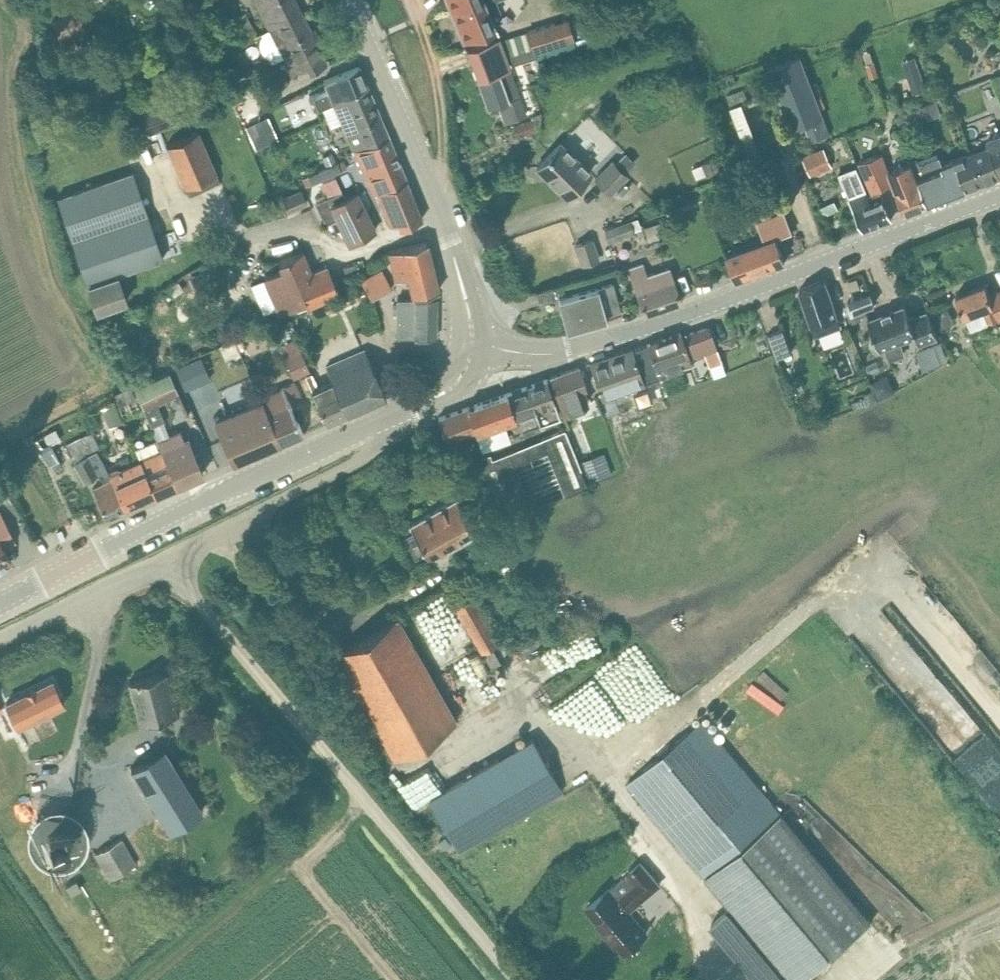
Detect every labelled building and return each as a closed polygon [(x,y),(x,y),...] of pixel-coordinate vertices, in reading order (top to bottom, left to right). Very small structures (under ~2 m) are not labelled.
[(303,14),(296,0),(253,0),(267,28),(260,32),(261,34),(260,36),(303,14)] [(451,12),(471,4),(473,10),(486,5),(496,1),(498,0),(446,0),(451,12)] [(471,4),(451,12),(463,42),(495,28),(490,15),(500,11),(496,1),(486,5),(473,10),(471,4)] [(74,10),(49,19),(57,39),(81,30),(74,10)] [(245,41),(257,34),(245,12),(233,18),(245,41)] [(259,44),(261,50),(265,55),(269,57),(272,63),(282,57),(291,74),(308,65),(311,71),(327,63),(303,14),(260,36),(259,38),(259,44)] [(534,50),(572,39),(566,20),(529,31),(534,48),(511,55),(513,64),(537,58),(534,50)] [(510,67),(507,57),(499,37),(466,49),(488,107),(503,101),(510,120),(525,114),(509,73),(512,72),(523,68),(521,63),(510,67)] [(68,54),(76,48),(67,38),(59,44),(68,54)] [(830,134),(822,115),(820,109),(816,99),(799,56),(768,69),(785,110),(792,129),(805,124),(811,141),(830,134)] [(874,61),(865,64),(869,78),(878,75),(874,61)] [(366,86),(359,66),(326,78),(323,80),(327,88),(313,93),(308,96),(313,108),(322,105),(324,104),(368,86),(367,85),(366,86)] [(919,67),(906,71),(914,94),(927,89),(919,67)] [(276,91),(288,85),(282,72),(270,78),(276,91)] [(356,149),(388,136),(368,86),(324,104),(332,123),(343,118),(356,149)] [(730,104),(747,98),(744,89),(727,95),(730,104)] [(553,94),(528,108),(533,118),(558,104),(553,94)] [(257,110),(266,123),(283,112),(274,99),(257,110)] [(714,221),(758,203),(756,198),(768,194),(772,184),(742,104),(730,108),(759,184),(707,204),(714,221)] [(922,105),(896,115),(902,130),(928,120),(922,105)] [(997,124),(988,128),(991,136),(986,139),(988,145),(973,151),(985,182),(999,176),(999,133),(997,124)] [(185,187),(216,173),(198,131),(166,145),(185,187)] [(422,218),(407,180),(388,136),(356,149),(375,194),(377,194),(385,212),(390,225),(398,222),(400,227),(422,218)] [(566,197),(580,182),(590,172),(560,143),(536,167),(566,197)] [(811,174),(830,165),(823,149),(804,157),(811,174)] [(985,182),(973,151),(943,163),(941,159),(938,151),(917,159),(923,176),(918,178),(928,204),(985,182)] [(626,173),(636,162),(626,152),(616,163),(612,159),(594,178),(610,194),(629,175),(626,173)] [(905,168),(890,173),(882,153),(857,163),(869,193),(892,184),(904,213),(926,204),(911,165),(905,168)] [(305,186),(340,172),(339,170),(346,167),(343,159),(336,163),(301,177),(305,186)] [(879,190),(868,195),(856,167),(839,173),(842,182),(847,195),(864,229),(890,219),(879,190)] [(73,239),(147,214),(133,171),(58,197),(73,239)] [(341,191),(335,177),(321,184),(327,197),(341,191)] [(288,209),(307,201),(301,188),(282,196),(288,209)] [(327,197),(315,202),(326,225),(338,219),(349,242),(375,229),(358,192),(345,198),(341,191),(327,197)] [(737,279),(785,261),(776,238),(793,232),(785,211),(759,221),(766,241),(728,255),(737,279)] [(97,310),(126,300),(120,282),(131,278),(128,271),(163,259),(147,214),(73,239),(97,310)] [(609,242),(635,233),(630,219),(604,229),(609,242)] [(582,265),(599,259),(592,239),(575,245),(582,265)] [(439,290),(427,242),(388,251),(395,279),(408,276),(413,296),(439,290)] [(704,247),(694,249),(699,270),(709,268),(704,247)] [(287,305),(289,308),(305,301),(308,308),(340,294),(327,265),(312,271),(303,250),(278,261),(282,268),(264,275),(279,309),(287,305)] [(646,273),(643,262),(628,267),(629,269),(645,314),(680,302),(668,265),(646,273)] [(370,298),(391,288),(381,268),(361,279),(370,298)] [(205,272),(192,277),(198,290),(211,285),(205,272)] [(841,322),(825,279),(800,289),(816,332),(841,322)] [(567,329),(606,318),(621,314),(612,283),(559,298),(567,329)] [(985,284),(956,295),(964,316),(984,308),(989,322),(999,318),(999,290),(989,294),(985,284)] [(327,311),(366,295),(363,287),(324,304),(327,311)] [(853,312),(874,304),(870,292),(848,301),(853,312)] [(436,337),(436,298),(397,297),(396,336),(436,337)] [(367,328),(377,324),(369,304),(359,308),(367,328)] [(910,317),(905,304),(868,318),(880,350),(885,348),(889,360),(906,354),(902,342),(916,337),(919,346),(939,338),(928,310),(910,317)] [(948,307),(934,313),(940,328),(954,322),(948,307)] [(788,312),(793,336),(808,333),(802,309),(788,312)] [(312,320),(298,323),(307,358),(328,353),(324,335),(317,337),(312,320)] [(720,357),(715,344),(709,325),(685,334),(692,352),(703,348),(708,361),(720,357)] [(776,352),(787,348),(781,330),(769,335),(776,352)] [(659,374),(690,362),(680,332),(648,343),(659,374)] [(293,378),(310,371),(295,338),(283,343),(288,354),(284,356),(293,378)] [(659,374),(648,343),(631,349),(631,348),(590,362),(597,381),(603,395),(655,375),(659,374)] [(386,397),(378,379),(366,352),(327,369),(332,382),(316,389),(311,377),(307,379),(327,424),(386,397)] [(188,362),(176,367),(185,389),(198,384),(188,362)] [(563,411),(589,402),(584,388),(586,387),(585,384),(578,366),(550,376),(556,395),(563,411)] [(150,426),(160,422),(165,420),(158,403),(179,394),(169,371),(134,386),(150,426)] [(547,378),(525,386),(532,406),(537,420),(559,413),(553,397),(547,378)] [(281,444),(304,434),(296,416),(292,406),(302,402),(294,384),(266,396),(267,398),(263,399),(268,411),(281,444)] [(122,417),(128,415),(124,403),(135,399),(130,386),(114,394),(122,417)] [(525,386),(506,392),(513,412),(532,406),(525,386)] [(516,420),(514,414),(513,412),(506,392),(492,397),(438,417),(440,421),(445,435),(446,439),(461,433),(472,429),(474,435),(477,434),(481,444),(506,435),(508,434),(505,424),(516,420)] [(234,464),(281,444),(268,411),(263,399),(262,400),(263,401),(216,421),(234,464)] [(184,439),(180,428),(166,434),(155,438),(161,452),(177,485),(203,474),(204,474),(188,437),(184,439)] [(106,517),(125,509),(110,475),(97,450),(101,449),(95,432),(65,445),(85,481),(99,475),(103,484),(93,489),(97,499),(106,517)] [(156,495),(177,485),(161,452),(139,462),(156,495)] [(125,509),(156,495),(139,462),(110,475),(125,509)] [(429,558),(447,548),(477,531),(470,520),(482,512),(470,490),(410,524),(414,530),(404,536),(415,557),(426,551),(429,558)] [(10,561),(3,546),(14,540),(0,513),(0,567),(10,561)] [(498,643),(470,595),(461,600),(459,596),(452,600),(491,667),(502,661),(493,646),(498,643)] [(394,757),(457,721),(397,617),(334,652),(394,757)] [(588,645),(577,624),(539,644),(550,665),(588,645)] [(630,672),(670,647),(660,631),(620,656),(630,672)] [(140,724),(178,713),(167,676),(182,672),(180,663),(161,668),(162,672),(129,682),(140,724)] [(18,725),(46,711),(63,703),(52,679),(6,702),(18,725)] [(774,806),(703,722),(628,785),(705,876),(704,877),(788,979),(801,979),(871,921),(782,813),(780,814),(774,806)] [(458,850),(562,790),(532,737),(428,798),(458,850)] [(198,828),(209,820),(164,747),(131,768),(170,831),(183,824),(189,833),(198,828)] [(51,850),(56,852),(69,850),(73,846),(73,845),(74,842),(75,835),(75,832),(73,828),(71,825),(67,822),(64,820),(53,820),(50,821),(47,823),(44,827),(43,829),(41,832),(42,836),(43,840),(46,846),(48,848),(51,850)] [(122,839),(95,855),(109,880),(137,864),(122,839)] [(628,872),(629,873),(587,908),(624,952),(648,932),(630,911),(661,885),(641,861),(628,872)]
